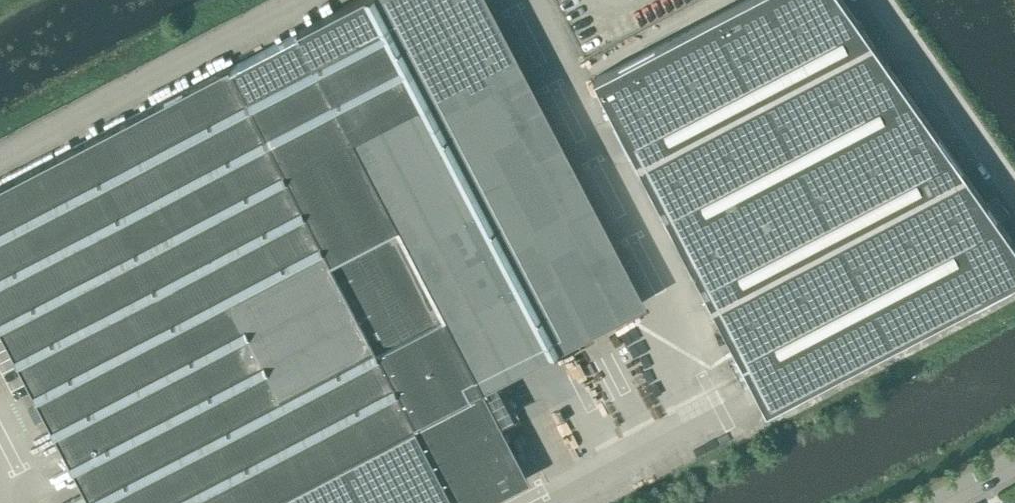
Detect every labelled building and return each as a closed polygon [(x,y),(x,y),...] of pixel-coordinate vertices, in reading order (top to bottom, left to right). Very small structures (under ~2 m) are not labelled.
[(0,184),(0,328),(85,492),(65,502),(455,502),(431,458),(503,421),(485,386),(549,352),(626,311),(463,0),(352,0),(296,29),(297,32),(229,68),(228,65),(0,184)] [(595,77),(765,409),(765,410),(767,410),(767,409),(1014,280),(1014,245),(843,0),(741,0),(595,77)]
